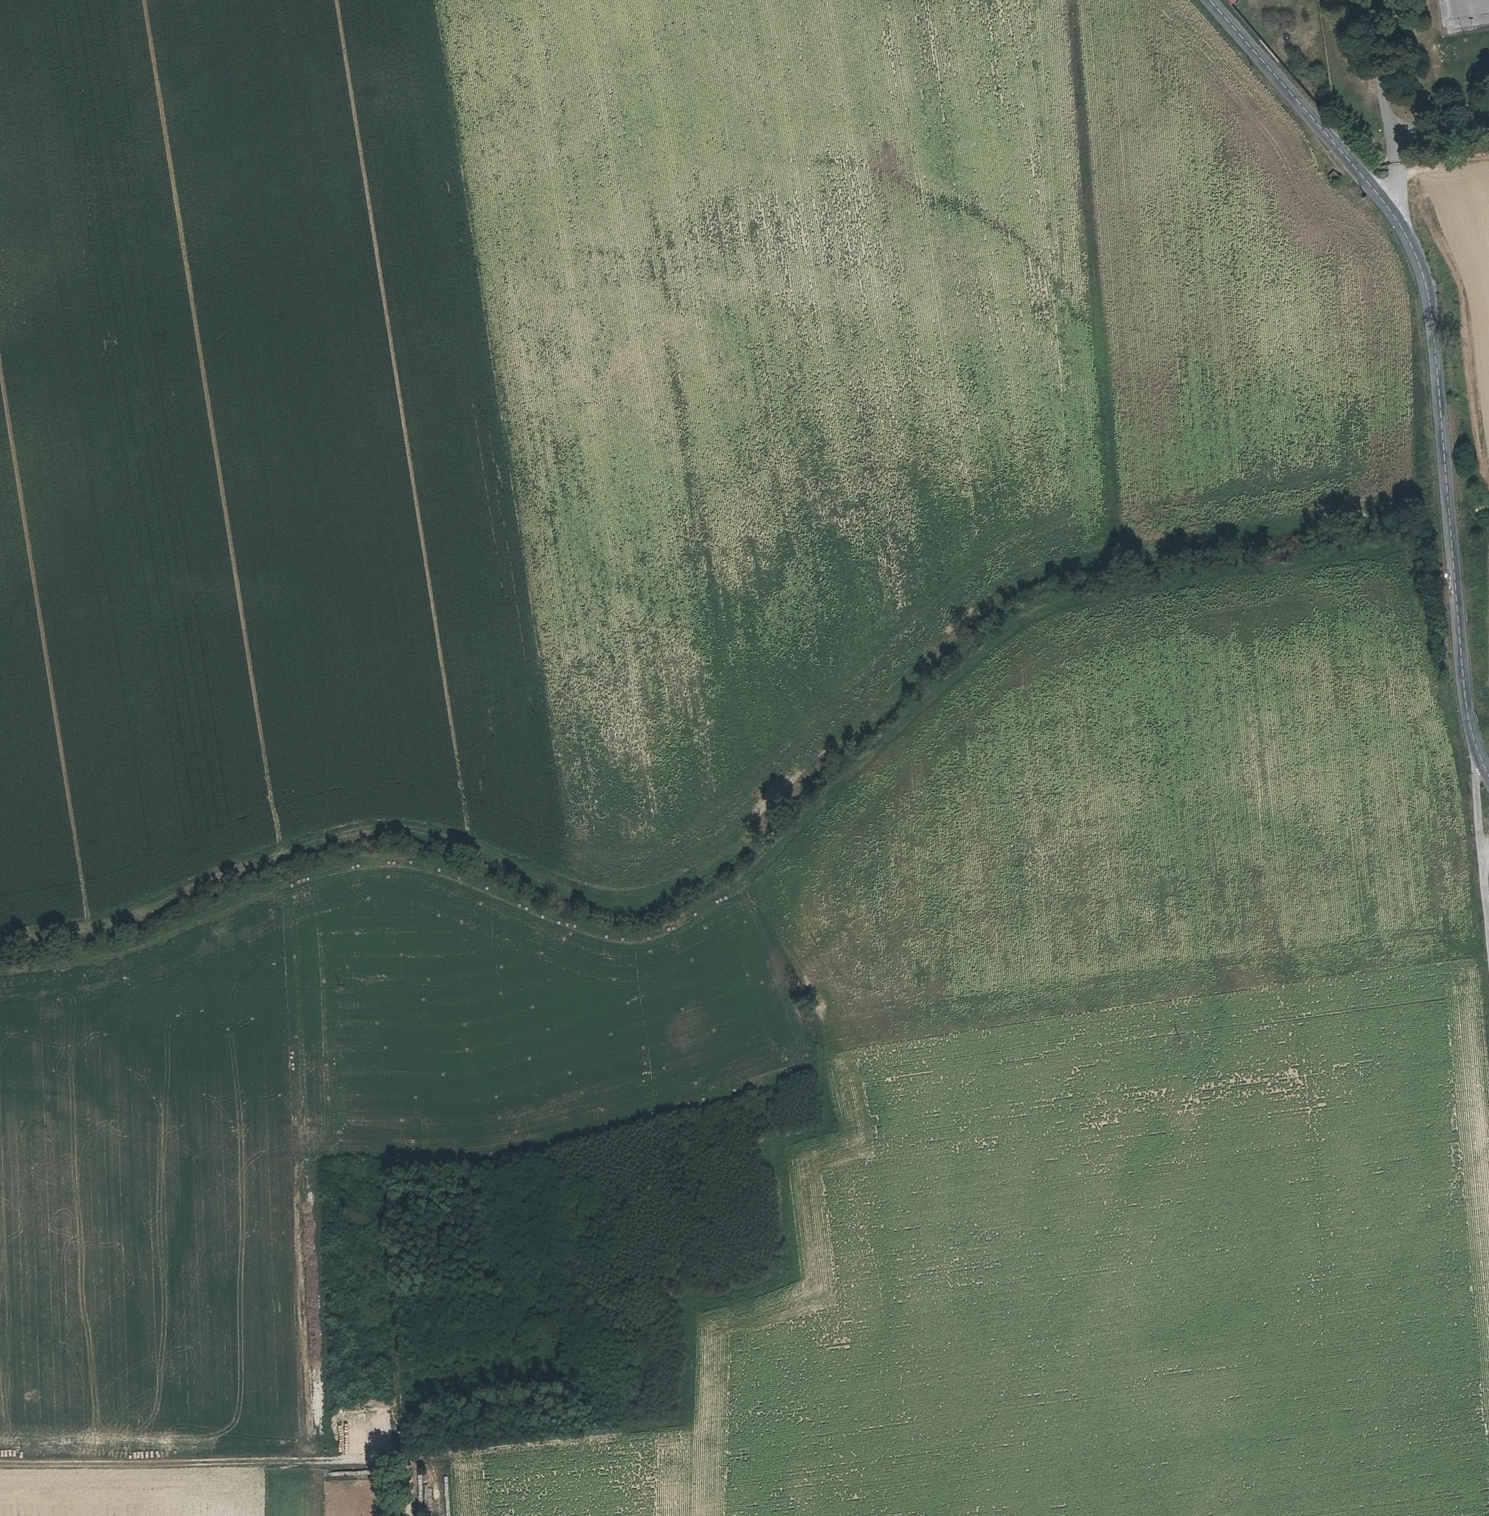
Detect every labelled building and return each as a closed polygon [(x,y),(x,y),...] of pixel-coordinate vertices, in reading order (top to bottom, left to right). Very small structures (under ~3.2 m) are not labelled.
[(1446,34),(1467,30),(1475,28),(1477,28),(1487,26),(1486,18),(1462,23),(1463,15),(1473,16),(1471,8),(1463,10),(1456,9),(1457,0),(1443,0),(1442,13),(1446,34)] [(1347,147),(1340,137),(1335,141),(1343,151),(1347,147)] [(1332,186),(1326,179),(1321,183),(1327,191),(1332,186)]
